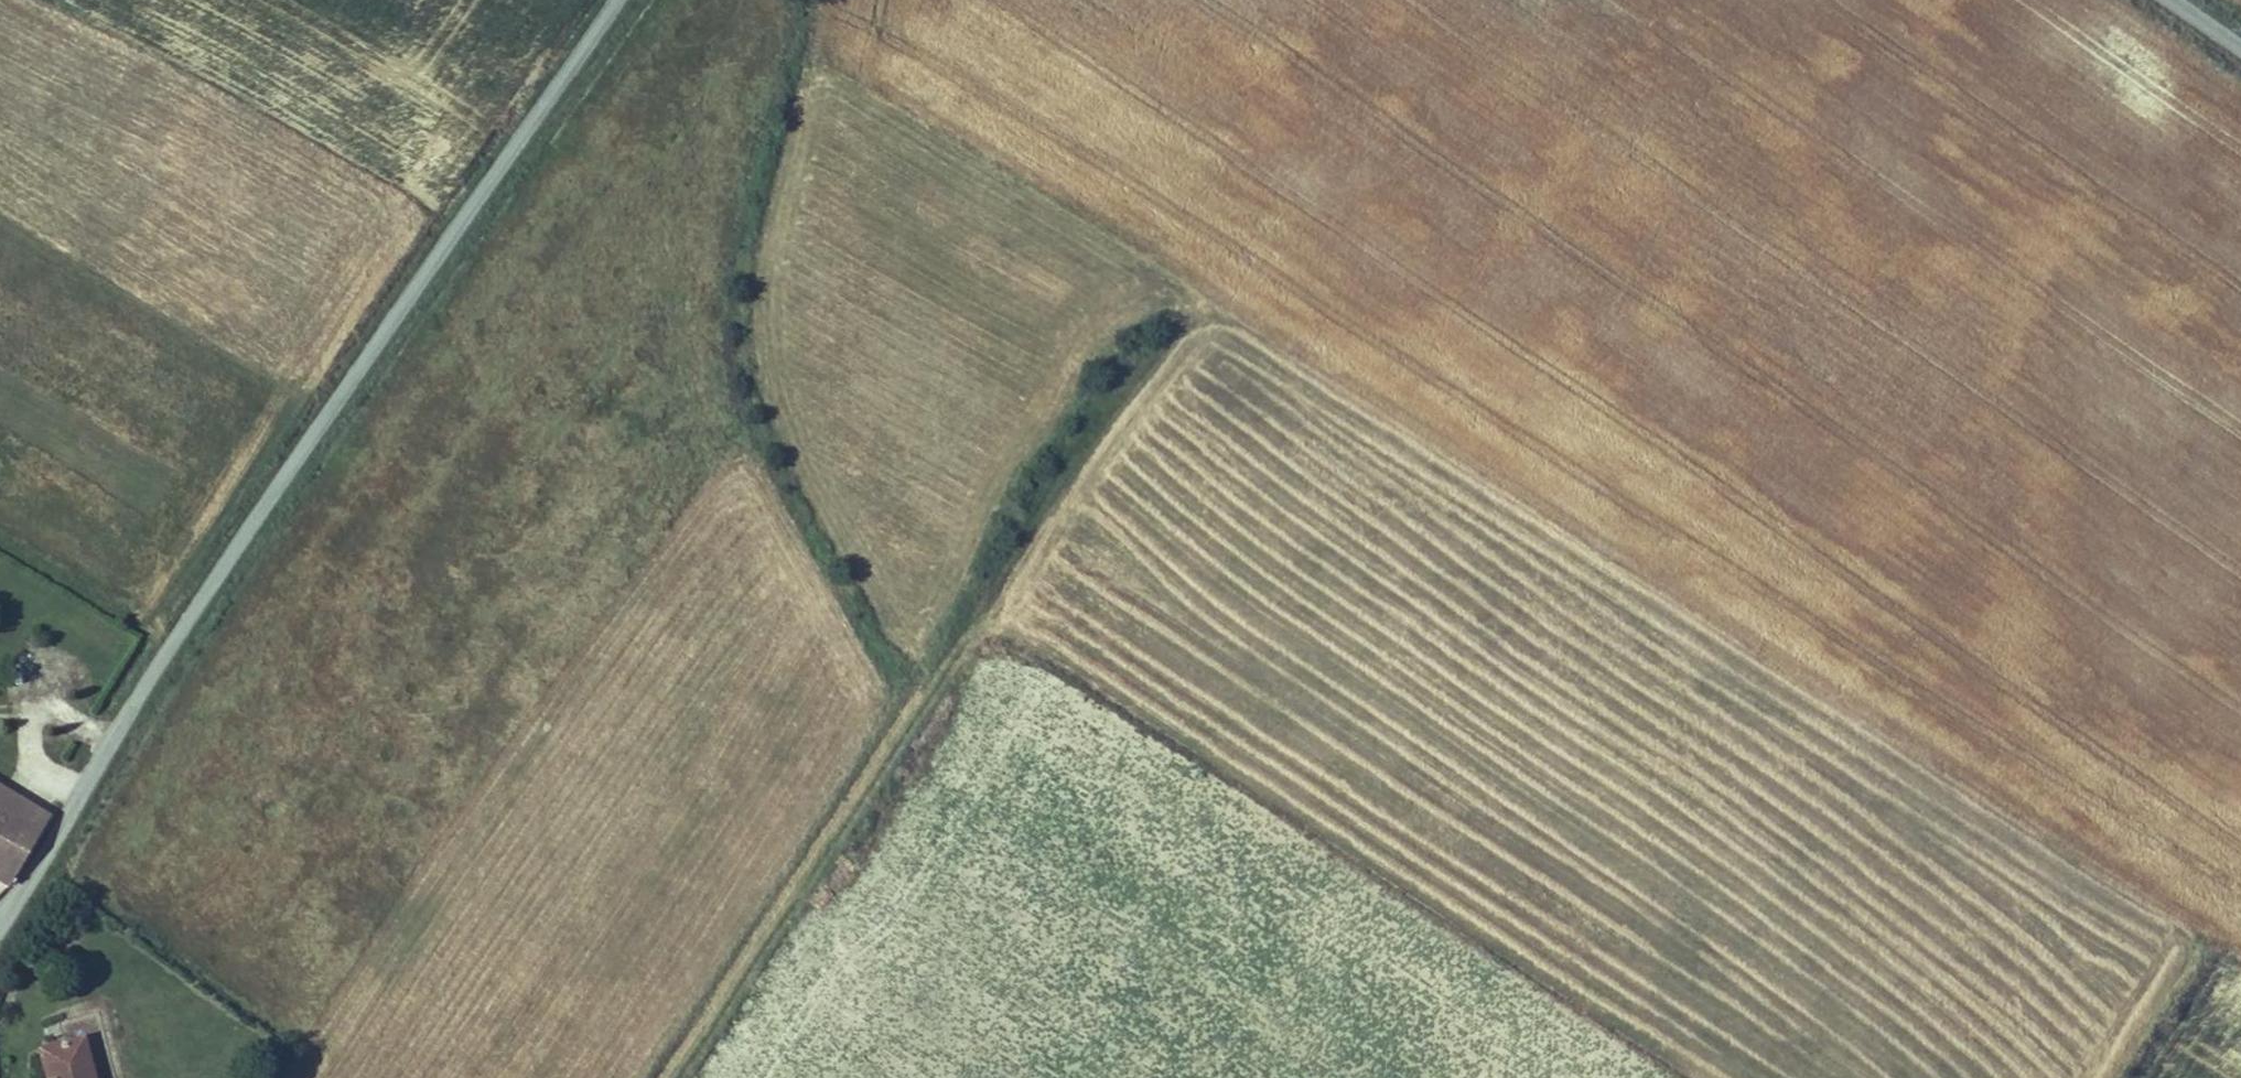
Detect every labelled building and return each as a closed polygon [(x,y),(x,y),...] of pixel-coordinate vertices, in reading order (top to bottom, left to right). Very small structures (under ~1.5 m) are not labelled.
[(50,814),(0,784),(0,879),(8,884),(50,814)] [(38,1045),(46,1077),(92,1077),(82,1035),(38,1045)]
